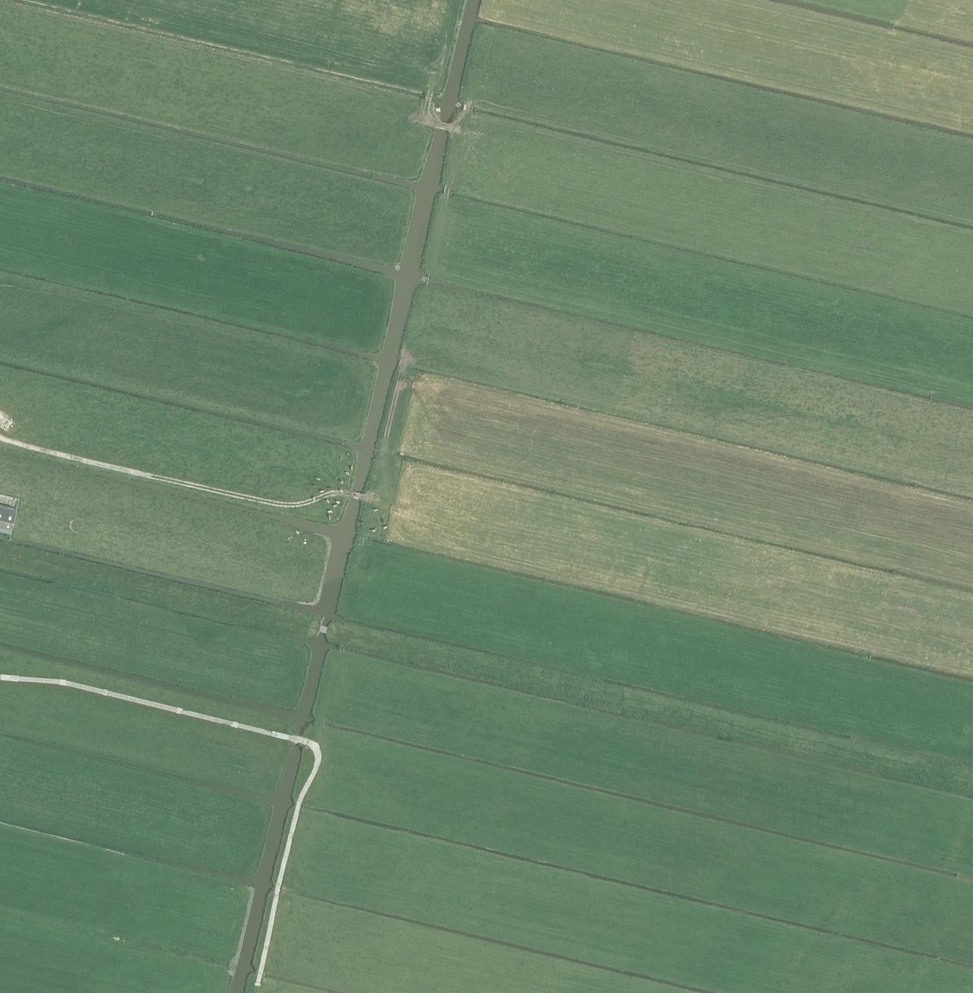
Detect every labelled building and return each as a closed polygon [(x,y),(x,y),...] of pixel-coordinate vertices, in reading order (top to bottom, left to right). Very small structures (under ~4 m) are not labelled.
[(0,505),(0,529),(11,532),(16,509),(0,505)]
